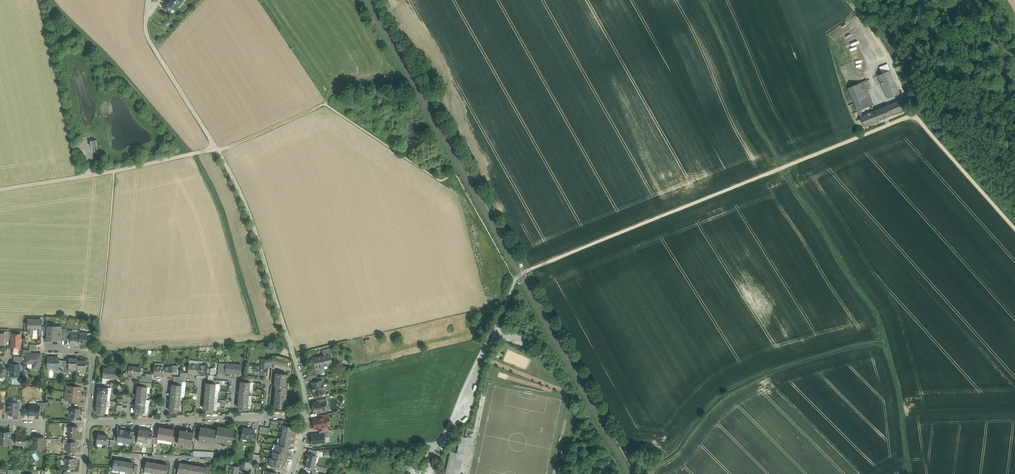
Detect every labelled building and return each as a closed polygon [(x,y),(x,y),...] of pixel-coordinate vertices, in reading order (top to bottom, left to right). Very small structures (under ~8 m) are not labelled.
[(166,3),(172,7),(175,10),(177,6),(176,5),(181,0),(169,0),(167,3),(166,3)] [(172,7),(166,3),(167,3),(166,2),(163,7),(169,11),(172,7)] [(858,57),(852,43),(847,45),(853,60),(858,57)] [(882,73),(890,70),(888,64),(879,67),(882,73)] [(882,73),(878,75),(888,98),(900,93),(890,70),(882,73)] [(874,104),(864,81),(848,87),(858,110),(860,109),(874,104)] [(902,99),(888,105),(892,114),(906,109),(902,99)] [(888,105),(874,110),(879,120),(892,114),(888,105)] [(863,115),(860,116),(864,126),(879,120),(874,110),(863,115)] [(42,320),(28,319),(28,333),(33,333),(33,334),(37,334),(37,333),(41,334),(42,320)] [(61,326),(48,326),(47,338),(55,338),(55,339),(61,339),(61,338),(61,328),(61,326)] [(88,333),(80,333),(80,334),(79,344),(87,344),(88,333)] [(12,334),(12,339),(12,346),(13,346),(14,348),(17,348),(19,347),(20,347),(21,342),(21,337),(21,334),(12,334)] [(73,334),(71,334),(71,338),(70,343),(70,345),(79,345),(79,344),(80,334),(73,334)] [(324,355),(312,358),(316,371),(314,371),(315,373),(325,371),(325,369),(327,368),(327,365),(333,364),(330,354),(330,353),(324,355)] [(31,354),(26,354),(26,363),(28,363),(27,367),(28,368),(32,368),(34,368),(40,368),(41,354),(31,354)] [(55,358),(48,358),(48,357),(48,367),(54,367),(58,367),(59,367),(59,362),(59,360),(59,358),(55,358)] [(289,361),(273,357),(273,361),(272,363),(288,367),(289,361)] [(78,358),(69,358),(69,364),(69,370),(77,371),(78,360),(78,358)] [(78,360),(77,371),(77,373),(86,373),(86,361),(78,360)] [(261,366),(254,365),(249,365),(248,373),(253,374),(253,373),(266,375),(267,369),(268,370),(268,367),(267,367),(268,361),(268,360),(262,360),(261,366)] [(226,364),(219,363),(218,373),(225,374),(225,373),(226,364)] [(14,364),(12,364),(12,367),(9,367),(9,372),(11,372),(11,376),(19,376),(19,366),(19,364),(14,364)] [(198,365),(189,364),(188,373),(193,374),(193,373),(197,373),(197,374),(198,365)] [(203,364),(198,364),(198,365),(197,374),(207,375),(208,365),(203,364)] [(242,365),(226,364),(225,373),(231,373),(231,372),(241,373),(240,374),(241,374),(242,365)] [(164,366),(155,365),(154,375),(159,375),(159,374),(163,375),(164,366)] [(172,367),(164,366),(163,375),(167,375),(167,376),(172,376),(172,372),(177,373),(178,366),(172,365),(172,367)] [(141,367),(129,366),(129,370),(128,374),(129,374),(129,377),(134,377),(134,375),(141,375),(141,367)] [(118,369),(104,368),(103,377),(110,378),(110,377),(117,378),(118,369)] [(314,371),(307,373),(309,380),(310,379),(316,378),(314,372),(314,371)] [(287,374),(276,373),(275,386),(276,386),(285,387),(287,374)] [(319,381),(312,382),(312,385),(312,389),(324,386),(323,383),(322,380),(319,381)] [(145,382),(139,382),(139,386),(138,385),(137,388),(138,388),(138,392),(146,393),(147,387),(150,387),(151,387),(151,383),(145,382)] [(275,397),(286,398),(287,387),(285,387),(276,386),(275,397)] [(324,386),(312,389),(313,392),(314,392),(314,395),(322,394),(324,393),(325,393),(324,386)] [(80,393),(67,392),(66,398),(66,399),(69,399),(79,400),(80,393)] [(286,398),(275,397),(274,407),(284,408),(286,398)] [(317,401),(316,403),(312,404),(314,413),(326,411),(327,409),(326,400),(323,401),(323,400),(317,401)] [(18,403),(9,402),(8,414),(18,414),(18,408),(18,403)] [(38,406),(29,406),(29,414),(39,415),(39,410),(40,406),(38,406)] [(80,408),(72,407),(71,416),(79,417),(80,408)] [(319,418),(313,419),(314,428),(317,428),(320,428),(320,427),(321,427),(326,426),(326,423),(329,423),(328,416),(319,418)] [(291,427),(282,425),(284,425),(283,428),(282,432),(292,433),(293,427),(291,427)] [(71,426),(68,426),(68,427),(68,436),(78,436),(78,426),(71,426)] [(235,429),(218,426),(217,430),(216,439),(233,442),(235,429)] [(167,428),(160,427),(160,428),(159,434),(158,438),(165,439),(167,428)] [(217,430),(201,427),(198,440),(215,443),(216,439),(217,430)] [(174,430),(167,428),(165,439),(172,440),(173,436),(174,430)] [(254,429),(243,428),(241,438),(252,440),(253,434),(254,429)] [(123,429),(119,429),(118,432),(117,441),(124,442),(126,431),(123,430),(123,429)] [(153,432),(139,429),(139,431),(138,436),(137,440),(151,443),(152,437),(153,432)] [(128,431),(126,431),(124,442),(131,443),(132,434),(133,431),(129,430),(128,431)] [(194,432),(180,430),(177,443),(191,446),(192,442),(193,437),(193,434),(194,432)] [(0,431),(0,442),(4,442),(4,443),(9,444),(10,444),(10,439),(10,432),(0,431)] [(292,433),(282,432),(281,438),(280,438),(281,439),(290,440),(292,433)] [(320,434),(311,435),(312,445),(316,444),(317,445),(319,445),(320,444),(320,442),(325,441),(325,436),(324,433),(320,434)] [(108,435),(98,434),(96,442),(106,444),(107,439),(108,435)] [(27,436),(16,435),(16,445),(26,445),(27,445),(27,440),(27,436)] [(467,438),(460,436),(458,448),(459,448),(458,453),(457,458),(456,457),(453,473),(459,473),(467,438)] [(40,437),(34,437),(33,437),(33,449),(44,450),(44,446),(44,439),(44,437),(40,437)] [(290,440),(281,439),(280,445),(279,445),(288,446),(289,447),(290,440)] [(70,442),(67,442),(66,452),(76,452),(76,442),(70,442)] [(277,445),(274,444),(273,447),(272,447),(272,451),(273,451),(286,453),(287,454),(288,446),(279,445),(277,445)] [(286,453),(273,451),(272,458),(284,460),(285,460),(286,453)] [(458,453),(450,451),(446,472),(453,473),(456,457),(457,458),(458,453)] [(318,456),(307,453),(306,460),(307,460),(306,466),(305,466),(307,466),(313,468),(314,465),(316,465),(318,456)] [(70,459),(65,458),(65,459),(65,464),(65,468),(66,468),(72,468),(75,468),(75,459),(70,459)] [(284,460),(272,458),(271,458),(269,465),(270,465),(277,466),(283,467),(284,460)] [(121,460),(114,459),(113,466),(113,468),(119,469),(121,460)] [(153,462),(146,461),(145,470),(152,472),(153,462)] [(134,463),(127,462),(126,471),(131,471),(132,472),(134,463)] [(160,464),(153,462),(152,472),(159,473),(160,464)] [(186,464),(179,463),(178,472),(184,473),(186,464)] [(160,464),(159,473),(165,473),(166,473),(168,465),(160,464)] [(230,465),(229,473),(238,473),(238,471),(239,471),(239,466),(230,465)] [(328,468),(316,465),(314,470),(326,473),(328,468)] [(199,466),(197,473),(205,473),(207,467),(199,466)]
